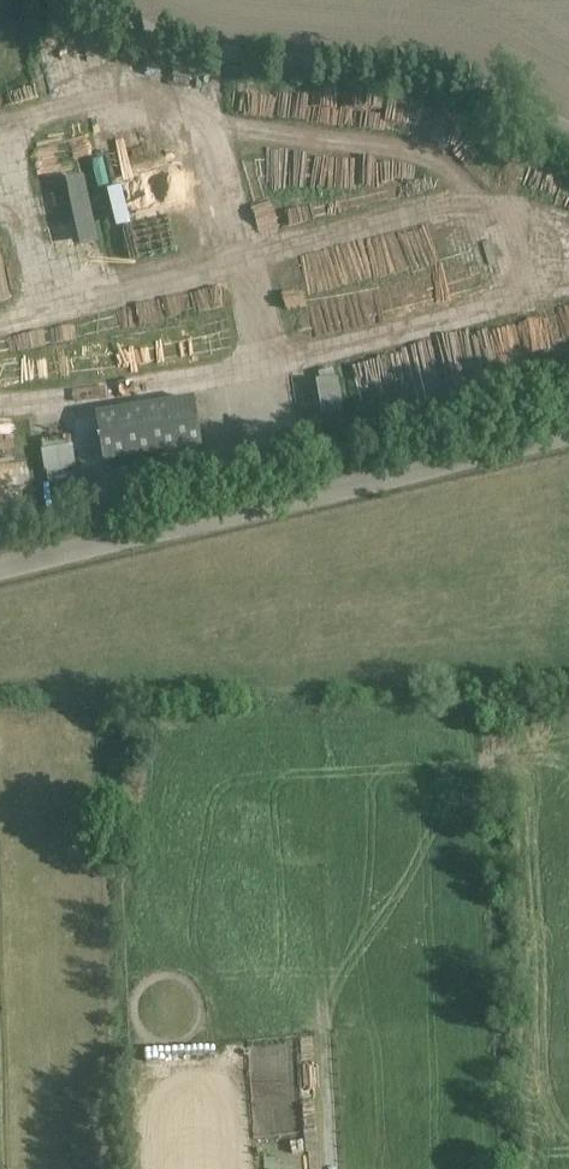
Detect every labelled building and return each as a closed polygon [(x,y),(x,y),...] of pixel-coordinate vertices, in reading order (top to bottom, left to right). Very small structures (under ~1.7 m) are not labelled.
[(125,237),(139,233),(131,205),(117,209),(125,237)] [(338,379),(311,384),(316,417),(344,413),(338,379)] [(195,400),(95,415),(103,465),(202,450),(195,400)]
